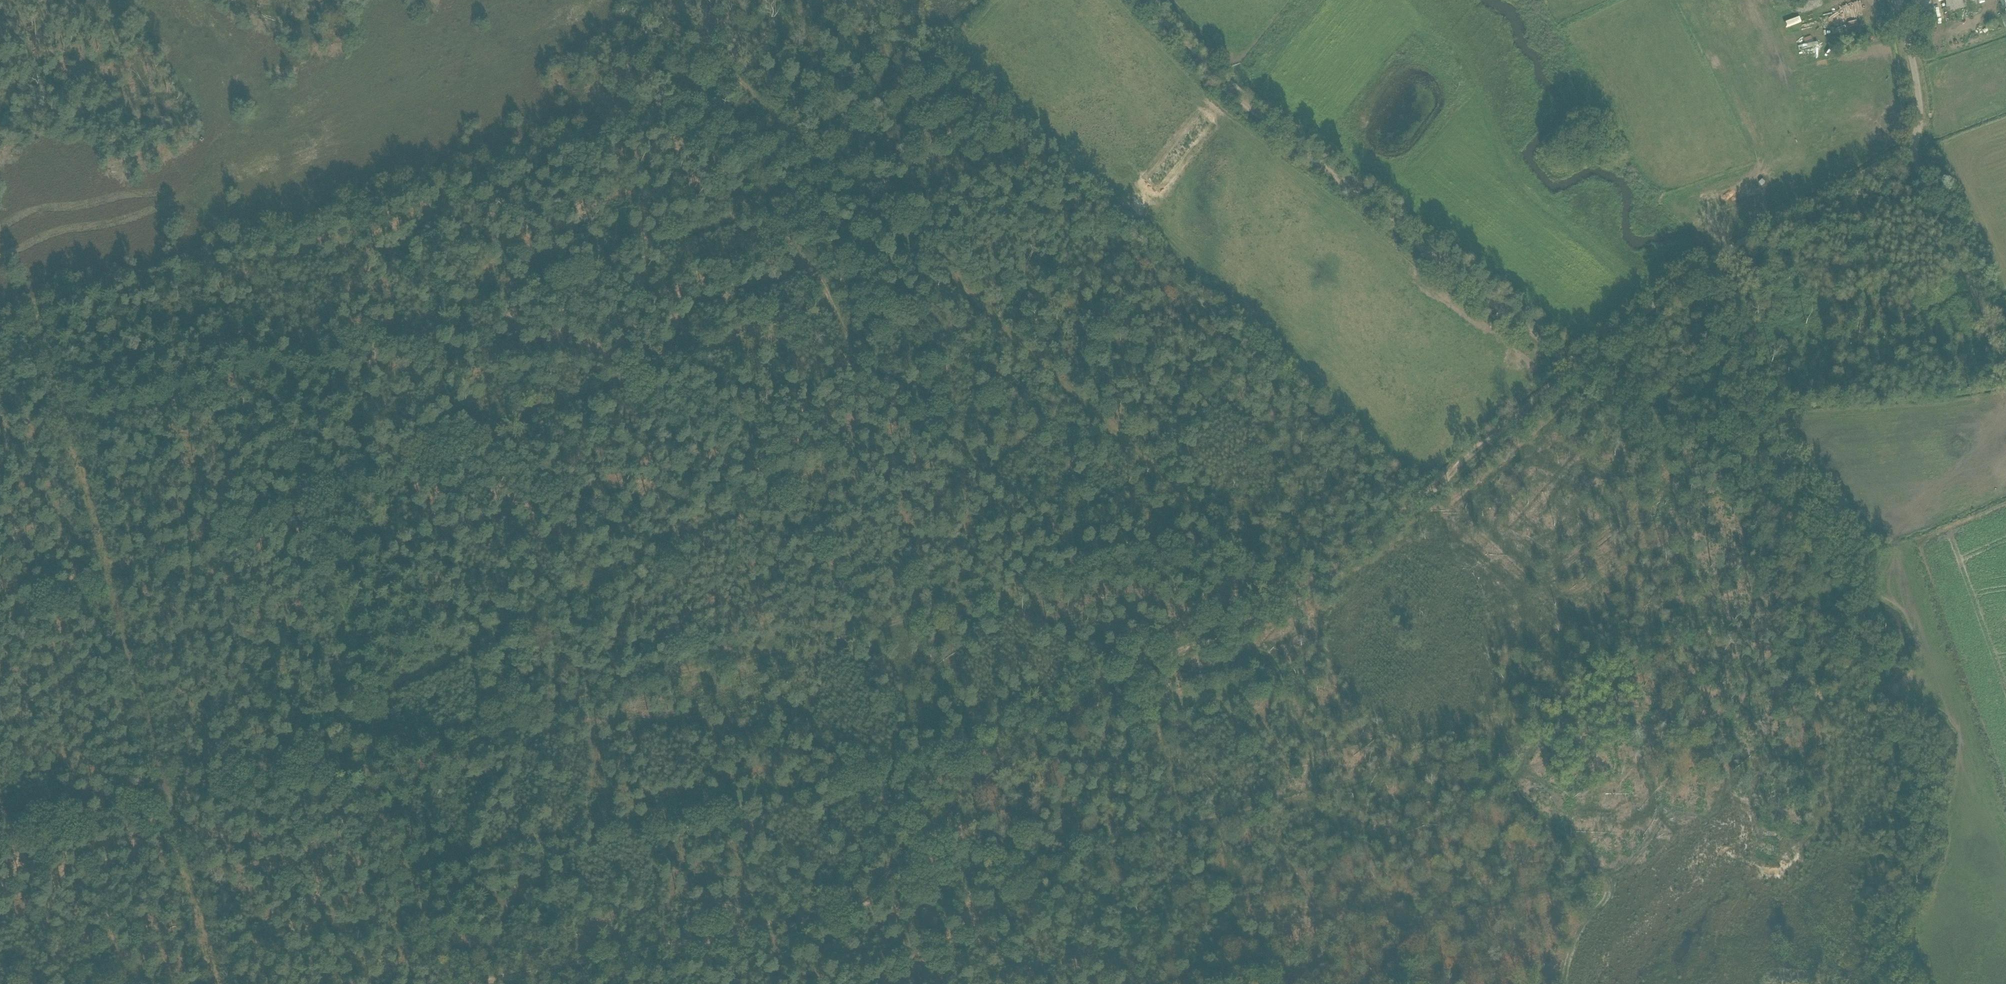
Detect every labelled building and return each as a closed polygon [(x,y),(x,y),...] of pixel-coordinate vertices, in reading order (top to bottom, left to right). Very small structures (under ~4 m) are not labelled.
[(1870,9),(1866,0),(1860,0),(1832,10),(1837,22),(1870,9)] [(1947,11),(1979,4),(1978,0),(1945,0),(1947,11)] [(1786,21),(1787,26),(1803,23),(1802,17),(1786,21)] [(1800,50),(1818,46),(1818,42),(1799,46),(1800,50)]
